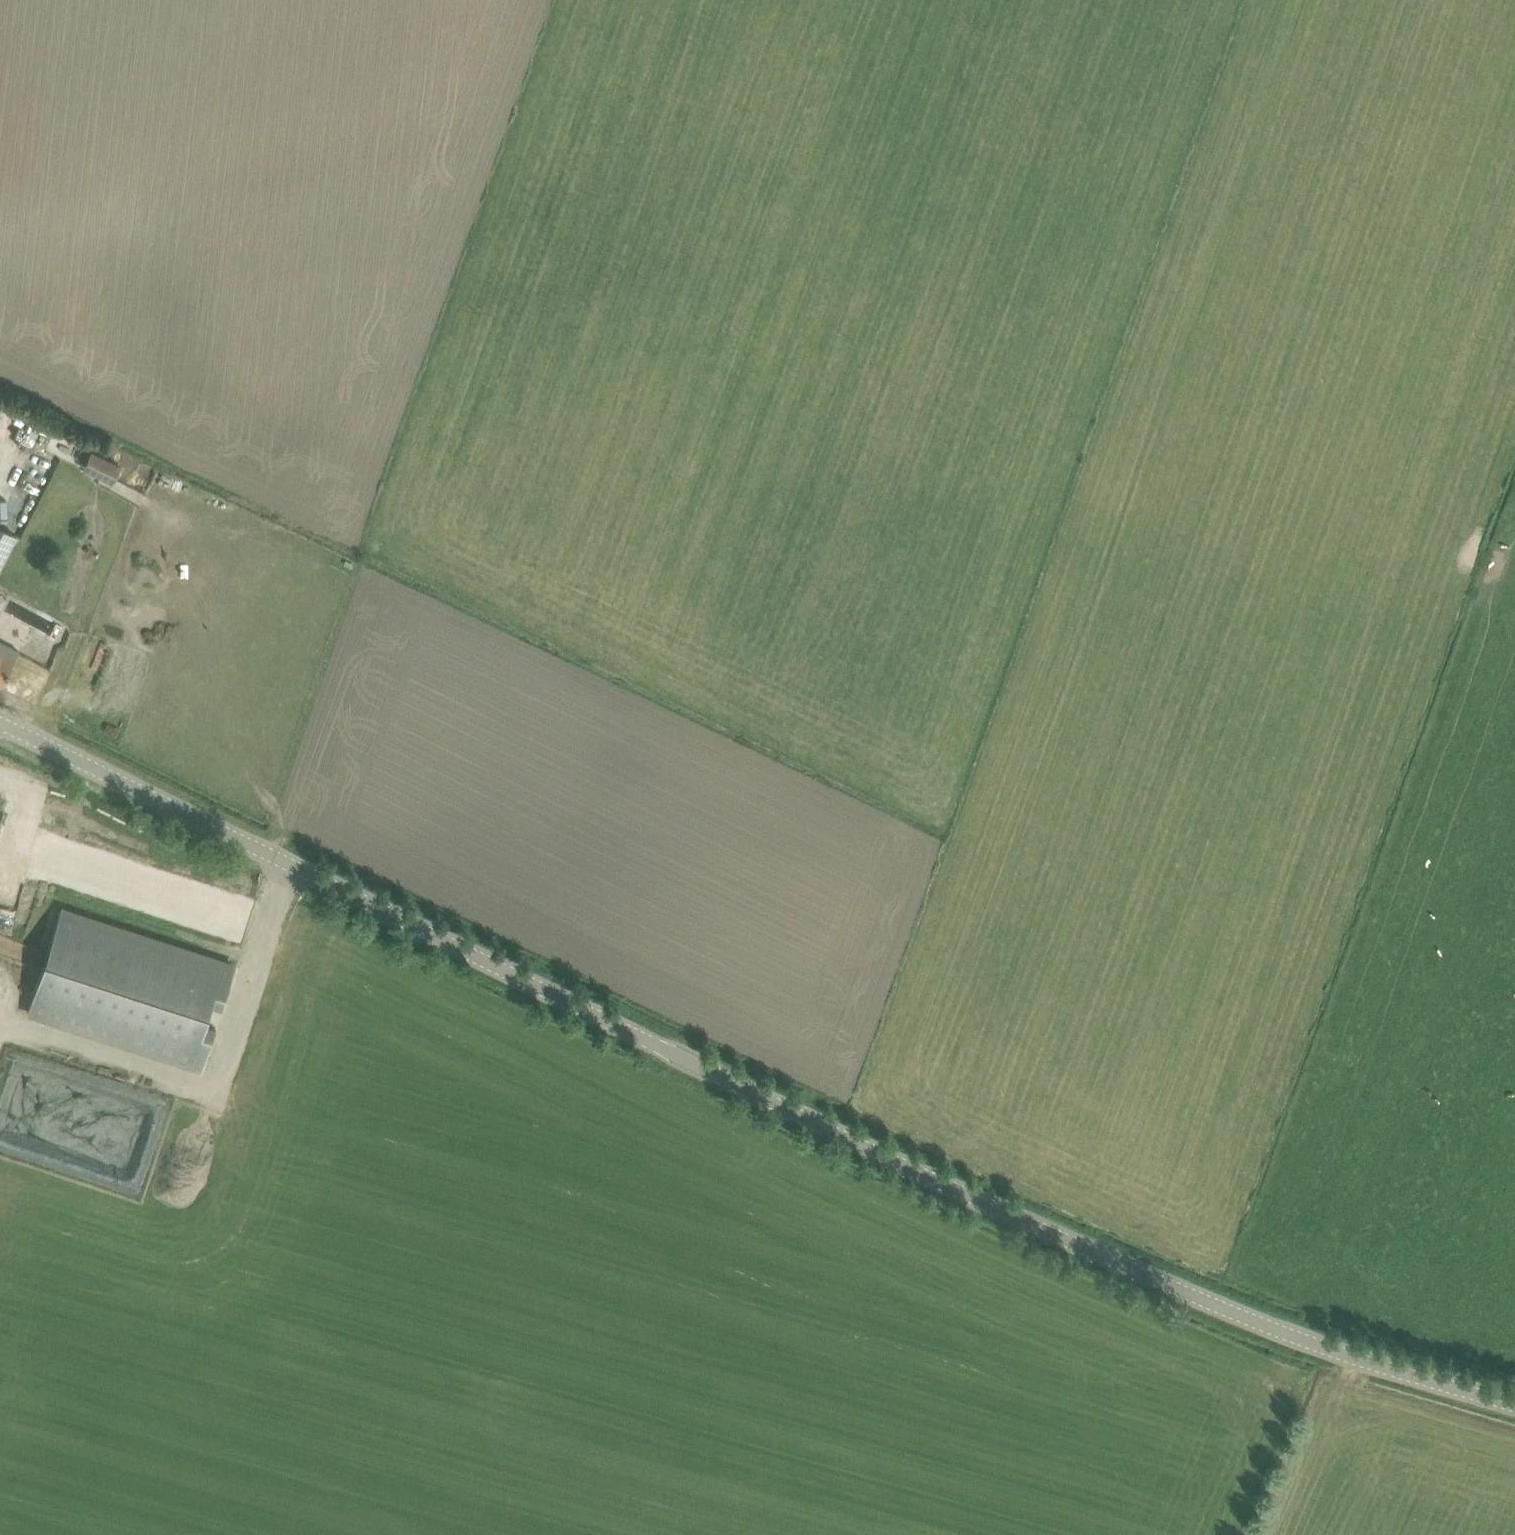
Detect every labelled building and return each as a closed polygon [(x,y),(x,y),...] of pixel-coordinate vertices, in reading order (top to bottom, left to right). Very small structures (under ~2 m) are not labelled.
[(120,464),(90,449),(81,467),(111,483),(120,464)] [(15,534),(0,526),(0,563),(15,534)] [(1,683),(13,660),(0,653),(0,682),(1,683)] [(235,966),(61,910),(28,1011),(191,1065),(190,1068),(196,1071),(198,1067),(200,1068),(217,1022),(207,1019),(211,1006),(221,1009),(235,966)] [(0,1092),(0,1141),(31,1149),(39,1121),(50,1124),(49,1126),(54,1128),(57,1117),(67,1120),(61,1141),(86,1147),(92,1126),(108,1130),(112,1115),(125,1118),(127,1111),(154,1118),(159,1100),(9,1060),(0,1092)]
